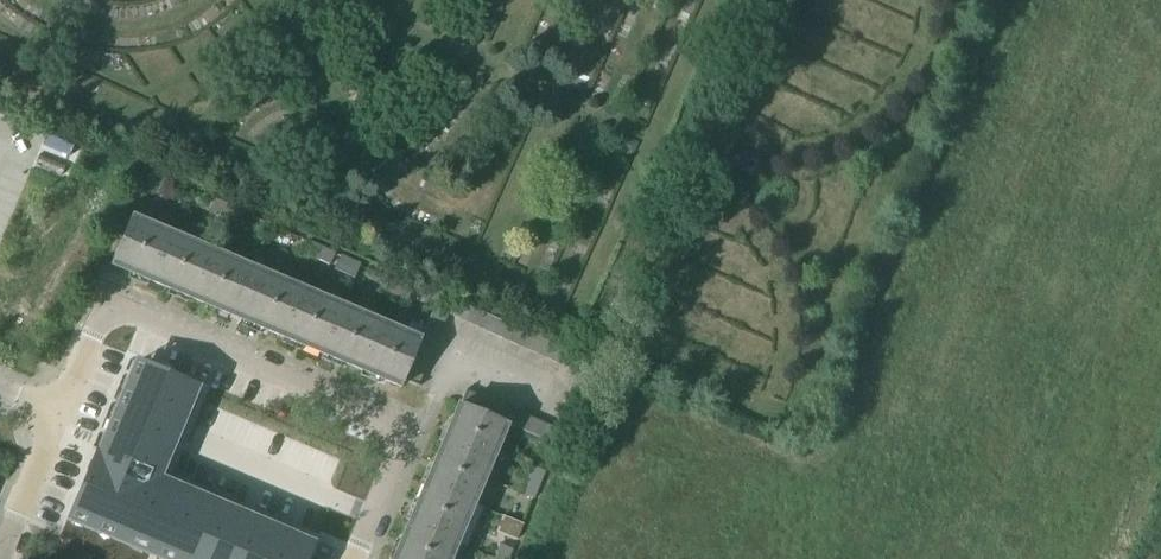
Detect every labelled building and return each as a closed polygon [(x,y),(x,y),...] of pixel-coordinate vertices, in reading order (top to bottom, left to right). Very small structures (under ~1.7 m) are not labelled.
[(151,171),(146,183),(161,189),(166,177),(151,171)] [(216,200),(211,212),(224,218),(230,206),(216,200)] [(238,224),(243,212),(230,206),(224,218),(238,224)] [(170,235),(131,218),(111,266),(401,388),(404,381),(408,372),(412,363),(416,353),(420,344),(421,341),(189,243),(192,236),(174,228),(170,235)] [(303,253),(316,260),(322,248),(308,242),(303,253)] [(330,266),(335,254),(322,248),(316,260),(330,266)] [(340,259),(334,272),(353,280),(358,267),(340,259)] [(381,289),(394,295),(399,283),(386,277),(381,289)] [(408,301),(413,289),(399,283),(394,295),(408,301)] [(431,316),(445,322),(448,316),(440,295),(431,316)] [(455,319),(461,304),(440,295),(448,316),(455,319)] [(464,323),(470,308),(461,304),(455,319),(464,323)] [(474,327),(480,313),(470,308),(464,323),(474,327)] [(484,331),(490,317),(480,313),(474,327),(484,331)] [(427,325),(441,332),(445,322),(431,316),(427,325)] [(494,335),(500,321),(490,317),(484,331),(494,335)] [(504,340),(510,325),(500,321),(494,335),(504,340)] [(423,335),(437,341),(441,332),(427,325),(423,335)] [(519,329),(510,325),(504,340),(513,344),(519,329)] [(529,334),(519,329),(513,344),(523,348),(529,334)] [(539,338),(529,334),(523,348),(533,352),(539,338)] [(421,341),(420,344),(433,350),(437,341),(423,335),(421,341)] [(549,342),(539,338),(533,352),(543,356),(549,342)] [(559,346),(549,342),(543,356),(552,361),(559,346)] [(416,353),(429,359),(433,350),(420,344),(416,353)] [(568,350),(559,346),(552,361),(562,365),(568,350)] [(578,355),(568,350),(562,365),(572,369),(578,355)] [(412,363),(425,368),(429,359),(416,353),(412,363)] [(599,364),(578,355),(572,369),(578,372),(599,364)] [(425,368),(412,363),(408,372),(421,378),(425,368)] [(599,364),(578,372),(576,378),(590,385),(599,364)] [(70,534),(129,558),(312,558),(316,550),(162,486),(200,397),(138,371),(70,534)] [(421,378),(408,372),(404,381),(417,387),(421,378)] [(571,389),(585,396),(590,385),(576,378),(571,389)] [(566,400),(581,407),(585,396),(571,389),(566,400)] [(466,391),(460,405),(461,406),(469,409),(475,395),(466,391)] [(484,399),(475,395),(469,409),(478,413),(484,399)] [(493,403),(484,399),(478,413),(487,417),(493,403)] [(581,407),(566,400),(561,411),(576,418),(581,407)] [(502,407),(493,403),(487,417),(496,421),(502,407)] [(461,406),(395,558),(463,558),(467,548),(458,544),(474,505),(485,510),(502,471),(491,466),(508,426),(505,425),(496,421),(487,417),(478,413),(469,409),(461,406)] [(511,411),(502,407),(496,421),(505,425),(511,411)] [(505,425),(508,426),(509,426),(514,428),(520,414),(511,411),(505,425)] [(576,418),(561,411),(557,422),(571,429),(576,418)] [(529,418),(520,414),(514,428),(523,432),(529,418)] [(529,418),(523,432),(532,436),(538,422),(529,418)] [(538,422),(532,436),(541,440),(547,426),(538,422)] [(571,429),(557,422),(554,429),(563,449),(571,429)] [(547,426),(541,440),(563,449),(554,429),(547,426)] [(545,472),(533,467),(527,481),(539,486),(545,472)] [(533,500),(539,486),(527,481),(522,495),(533,500)] [(495,558),(509,558),(513,550),(501,545),(495,558)]
